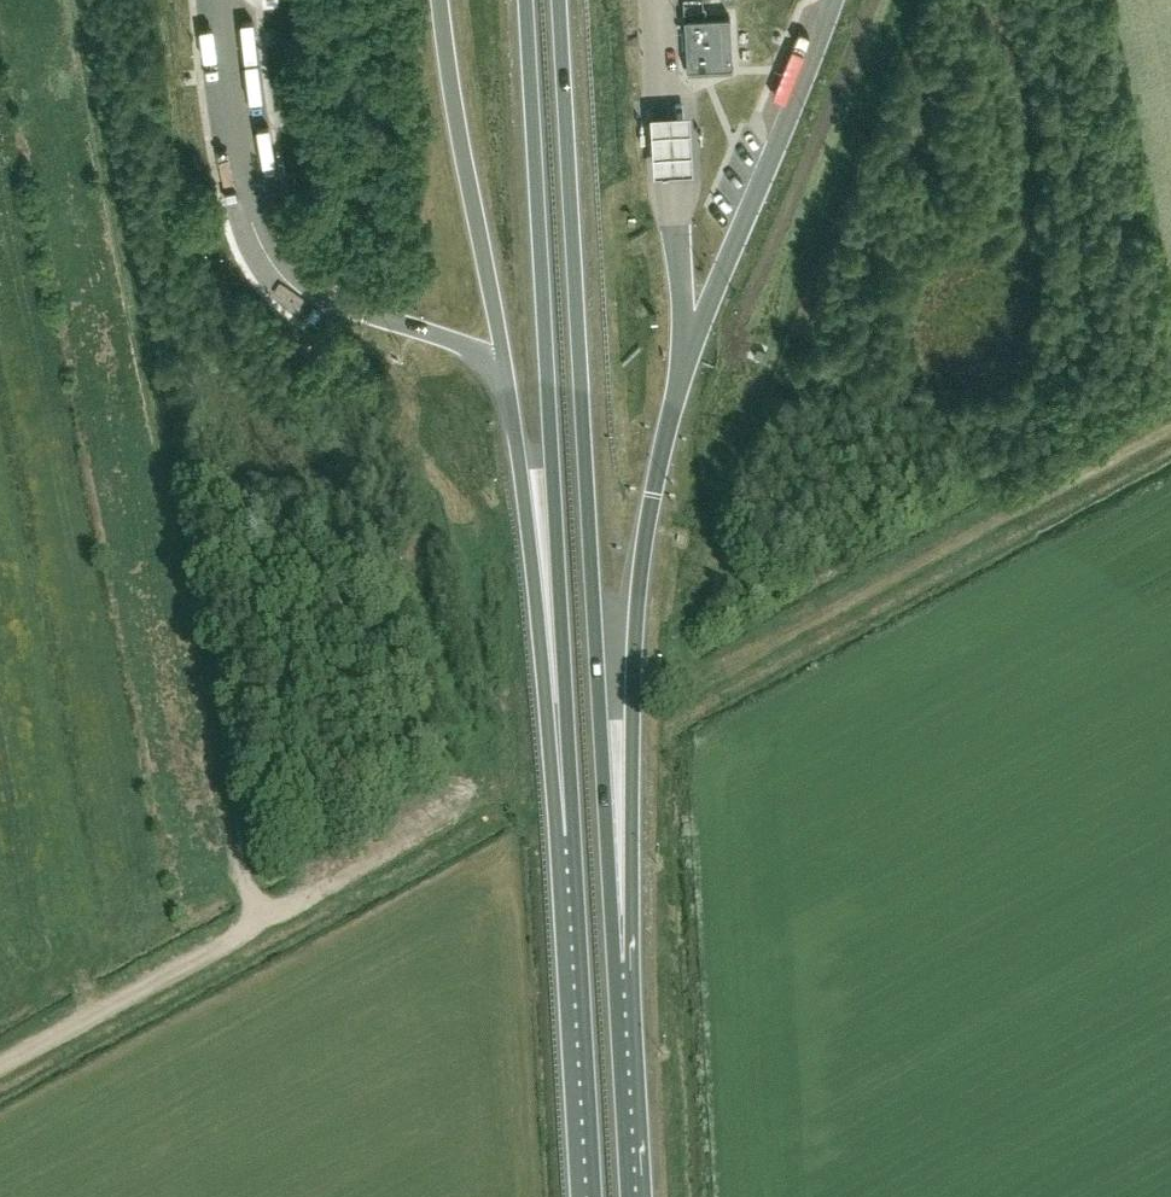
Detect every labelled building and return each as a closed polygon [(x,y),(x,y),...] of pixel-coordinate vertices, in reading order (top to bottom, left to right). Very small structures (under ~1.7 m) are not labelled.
[(686,68),(732,66),(729,15),(684,17),(686,68)] [(689,106),(649,109),(653,168),(692,166),(689,106)]
